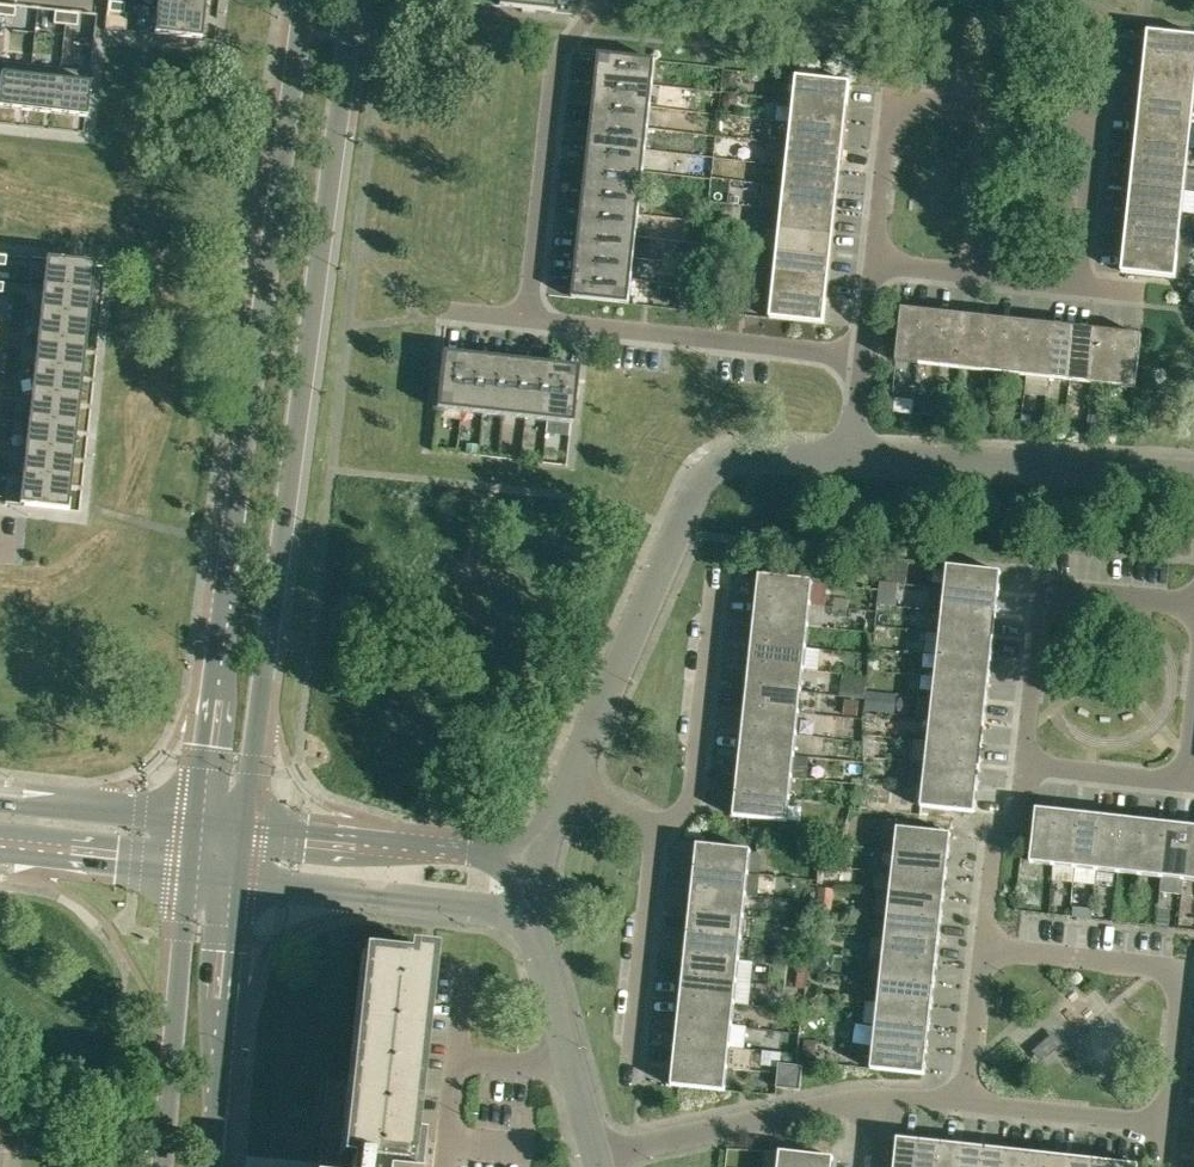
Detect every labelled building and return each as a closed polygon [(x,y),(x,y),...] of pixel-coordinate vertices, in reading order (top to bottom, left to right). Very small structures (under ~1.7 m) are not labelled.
[(157,7),(202,12),(203,12),(205,0),(157,0),(157,7)] [(498,6),(554,12),(556,0),(498,0),(498,6)] [(109,11),(123,13),(124,3),(110,2),(109,11)] [(0,6),(0,15),(14,17),(15,8),(0,6)] [(202,12),(157,7),(153,35),(199,40),(200,40),(203,12),(202,12)] [(65,25),(66,13),(55,12),(53,24),(65,25)] [(66,13),(65,25),(76,26),(78,14),(66,13)] [(1172,34),(1149,31),(1146,54),(1193,59),(1193,37),(1172,34)] [(1146,54),(1144,76),(1193,81),(1193,59),(1146,54)] [(655,61),(599,55),(596,79),(653,85),(655,61)] [(31,66),(1,63),(0,73),(0,109),(26,111),(26,110),(31,66)] [(55,113),(60,69),(31,66),(26,110),(26,111),(55,115),(55,113)] [(85,118),(86,116),(90,72),(60,69),(55,113),(55,115),(85,118)] [(1144,76),(1141,98),(1193,103),(1193,81),(1144,76)] [(797,77),(795,99),(848,104),(851,83),(797,77)] [(653,85),(596,79),(594,100),(650,107),(653,85)] [(1193,107),(1193,103),(1141,98),(1139,119),(1192,125),(1193,107)] [(795,99),(792,120),(846,126),(848,104),(795,99)] [(650,107),(594,100),(591,122),(648,128),(650,107)] [(1136,141),(1190,147),(1192,125),(1139,119),(1136,141)] [(846,126),(792,120),(790,142),(844,148),(846,126)] [(646,150),(648,128),(591,122),(589,144),(646,150)] [(1187,169),(1190,147),(1136,141),(1134,163),(1187,169)] [(790,142),(788,164),(841,170),(844,148),(790,142)] [(643,171),(646,150),(589,144),(587,165),(643,171)] [(1185,191),(1187,169),(1134,163),(1132,185),(1185,191)] [(839,192),(841,170),(788,164),(785,186),(839,192)] [(643,171),(587,165),(584,187),(641,193),(643,171)] [(1132,185),(1129,207),(1182,212),(1185,191),(1132,185)] [(785,186),(783,208),(836,214),(839,192),(785,186)] [(582,208),(639,215),(641,193),(584,187),(582,208)] [(731,196),(730,203),(738,204),(739,196),(731,196)] [(1180,234),(1182,212),(1129,207),(1127,229),(1180,234)] [(639,215),(582,208),(580,230),(636,236),(639,215)] [(783,208),(780,230),(834,235),(836,214),(783,208)] [(1177,256),(1180,234),(1127,229),(1124,250),(1177,256)] [(636,236),(580,230),(577,252),(581,252),(634,258),(636,236)] [(780,230),(778,251),(832,257),(834,235),(780,230)] [(1124,250),(1122,273),(1175,278),(1177,256),(1124,250)] [(832,257),(778,251),(776,273),(829,279),(832,257)] [(634,258),(581,252),(577,252),(575,273),(632,280),(634,258)] [(90,293),(93,264),(92,264),(46,259),(42,287),(89,292),(90,293)] [(632,280),(575,273),(572,298),(629,304),(632,280)] [(776,273),(773,295),(827,301),(829,279),(776,273)] [(89,292),(42,287),(40,314),(86,320),(87,320),(90,293),(89,292)] [(773,295),(771,318),(824,324),(827,301),(773,295)] [(923,311),(901,308),(895,362),(917,365),(923,311)] [(917,365),(939,367),(945,313),(923,311),(917,365)] [(939,367),(961,370),(967,316),(945,313),(939,367)] [(86,320),(40,314),(37,342),(83,347),(84,347),(87,320),(86,320)] [(967,316),(961,370),(983,372),(989,318),(967,316)] [(983,372),(1005,375),(1011,321),(989,318),(983,372)] [(1033,323),(1011,321),(1005,375),(1027,377),(1033,323)] [(1027,377),(1049,379),(1055,326),(1033,323),(1027,377)] [(1055,326),(1049,379),(1070,382),(1076,328),(1055,326)] [(1070,382),(1092,384),(1098,330),(1076,328),(1070,382)] [(1092,384),(1114,387),(1120,333),(1098,330),(1092,384)] [(1142,335),(1120,333),(1114,387),(1136,389),(1142,335)] [(37,342),(34,369),(80,374),(81,374),(84,347),(83,347),(37,342)] [(442,352),(436,409),(460,411),(466,355),(442,352)] [(488,357),(466,355),(460,411),(482,414),(488,357)] [(488,357),(482,414),(503,416),(504,413),(510,359),(488,357)] [(510,359),(504,413),(503,416),(525,418),(531,362),(510,359)] [(531,362),(525,418),(547,421),(553,364),(531,362)] [(577,367),(553,364),(547,421),(571,423),(577,367)] [(81,374),(80,374),(34,369),(31,396),(77,401),(79,401),(81,374)] [(77,401),(31,396),(28,423),(74,428),(76,428),(79,401),(77,401)] [(927,396),(924,413),(934,414),(936,397),(927,396)] [(937,397),(935,414),(945,415),(947,398),(937,397)] [(28,423),(25,450),(71,455),(73,455),(76,428),(74,428),(28,423)] [(466,444),(465,453),(478,454),(478,445),(466,444)] [(73,455),(71,455),(25,450),(22,477),(68,482),(70,482),(73,455)] [(68,482),(22,477),(19,505),(65,510),(67,510),(70,482),(68,482)] [(890,562),(887,582),(898,583),(903,584),(906,564),(890,562)] [(944,589),(997,595),(1000,573),(947,567),(944,589)] [(812,581),(759,575),(756,598),(809,603),(812,581)] [(878,588),(876,605),(895,607),(898,583),(887,582),(879,581),(878,588)] [(944,589),(942,610),(995,616),(997,595),(944,589)] [(756,598),(754,619),(807,625),(809,603),(756,598)] [(993,638),(995,616),(942,610),(939,632),(993,638)] [(754,619),(752,641),(805,647),(807,625),(754,619)] [(939,632),(937,654),(990,660),(993,638),(939,632)] [(752,641),(749,663),(802,669),(805,647),(752,641)] [(937,654),(935,676),(988,682),(990,660),(937,654)] [(749,663),(747,685),(800,690),(802,669),(749,663)] [(988,682),(935,676),(932,698),(986,703),(988,682)] [(798,712),(800,690),(747,685),(745,706),(798,712)] [(866,696),(865,711),(885,713),(887,694),(867,691),(866,696)] [(860,701),(845,698),(842,714),(858,716),(860,701)] [(932,698),(930,719),(983,725),(986,703),(932,698)] [(745,706),(742,728),(795,734),(798,712),(745,706)] [(981,747),(983,725),(930,719),(928,741),(981,747)] [(742,728),(740,750),(793,755),(795,734),(742,728)] [(928,741),(925,763),(979,769),(981,747),(928,741)] [(793,755),(740,750),(738,771),(791,777),(793,755)] [(925,763),(923,784),(976,790),(979,769),(925,763)] [(738,771),(735,793),(788,799),(791,777),(738,771)] [(923,784),(921,807),(923,808),(953,811),(974,813),(976,790),(923,784)] [(786,821),(788,799),(735,793),(733,815),(786,821)] [(921,807),(919,818),(934,819),(952,821),(953,811),(923,808),(921,807)] [(1029,863),(1051,865),(1057,811),(1035,809),(1029,863)] [(1073,867),(1079,814),(1057,811),(1051,865),(1073,867)] [(1073,867),(1095,870),(1100,816),(1079,814),(1073,867)] [(1095,870),(1117,872),(1122,818),(1100,816),(1095,870)] [(1139,874),(1144,821),(1122,818),(1117,872),(1139,874)] [(1139,874),(1160,877),(1166,823),(1144,821),(1139,874)] [(1160,877),(1182,879),(1188,825),(1166,823),(1160,877)] [(1188,825),(1182,879),(1193,880),(1193,826),(1188,825)] [(895,850),(948,856),(950,834),(898,828),(895,850)] [(749,850),(696,845),(694,868),(747,871),(749,850)] [(945,878),(948,856),(895,850),(893,872),(945,878)] [(745,893),(747,871),(694,868),(692,889),(745,893)] [(943,900),(945,878),(893,872),(890,895),(943,900)] [(743,915),(745,893),(692,889),(689,911),(743,915)] [(943,900),(890,895),(888,916),(940,922),(943,900)] [(1160,908),(1158,923),(1178,926),(1179,911),(1160,908)] [(689,911),(687,933),(740,937),(743,915),(689,911)] [(938,943),(940,922),(888,916),(886,936),(938,943)] [(805,929),(804,941),(813,942),(814,930),(805,929)] [(738,959),(740,937),(687,933),(685,955),(738,959)] [(936,965),(938,943),(886,936),(883,958),(936,965)] [(410,1165),(413,1163),(415,1162),(417,1159),(419,1157),(420,1154),(421,1151),(421,1148),(421,1145),(420,1142),(418,1139),(416,1137),(413,1134),(414,1125),(406,1124),(424,958),(365,951),(351,1081),(328,1079),(319,1157),(342,1159),(341,1166),(410,1166),(410,1165)] [(683,976),(736,981),(738,959),(685,955),(683,976)] [(881,981),(933,987),(936,965),(883,958),(881,981)] [(733,1003),(736,981),(683,976),(680,998),(733,1003)] [(931,1008),(933,987),(881,981),(878,1002),(931,1008)] [(733,1003),(680,998),(678,1020),(731,1025),(733,1003)] [(928,1030),(931,1008),(878,1002),(876,1024),(928,1030)] [(729,1047),(731,1025),(678,1020),(676,1042),(729,1047)] [(928,1030),(876,1024),(876,1025),(859,1024),(858,1041),(874,1043),(873,1045),(926,1051),(928,1030)] [(818,1041),(805,1040),(803,1053),(816,1055),(818,1041)] [(729,1047),(676,1042),(674,1063),(727,1069),(729,1047)] [(923,1074),(926,1051),(873,1045),(871,1069),(923,1074)] [(775,1087),(799,1090),(802,1065),(778,1062),(775,1087)] [(724,1091),(727,1069),(674,1063),(671,1086),(724,1091)] [(12,1136),(14,1114),(0,1113),(0,1135),(12,1136)] [(44,1134),(25,1132),(24,1147),(43,1149),(44,1134)] [(919,1141),(896,1139),(893,1166),(916,1166),(919,1141)] [(919,1141),(916,1166),(938,1166),(941,1144),(919,1141)] [(941,1144),(938,1166),(960,1166),(962,1146),(941,1144)] [(962,1146),(960,1166),(982,1166),(984,1149),(962,1146)] [(982,1166),(1004,1166),(1006,1151),(984,1149),(982,1166)] [(1006,1151),(1004,1166),(1026,1166),(1028,1153),(1006,1151)] [(828,1158),(779,1152),(778,1166),(832,1166),(833,1158),(828,1158)] [(1050,1156),(1028,1153),(1026,1166),(1048,1166),(1050,1156)] [(1050,1156),(1048,1166),(1070,1166),(1071,1158),(1050,1156)] [(1070,1166),(1092,1166),(1093,1160),(1071,1158),(1070,1166)]
